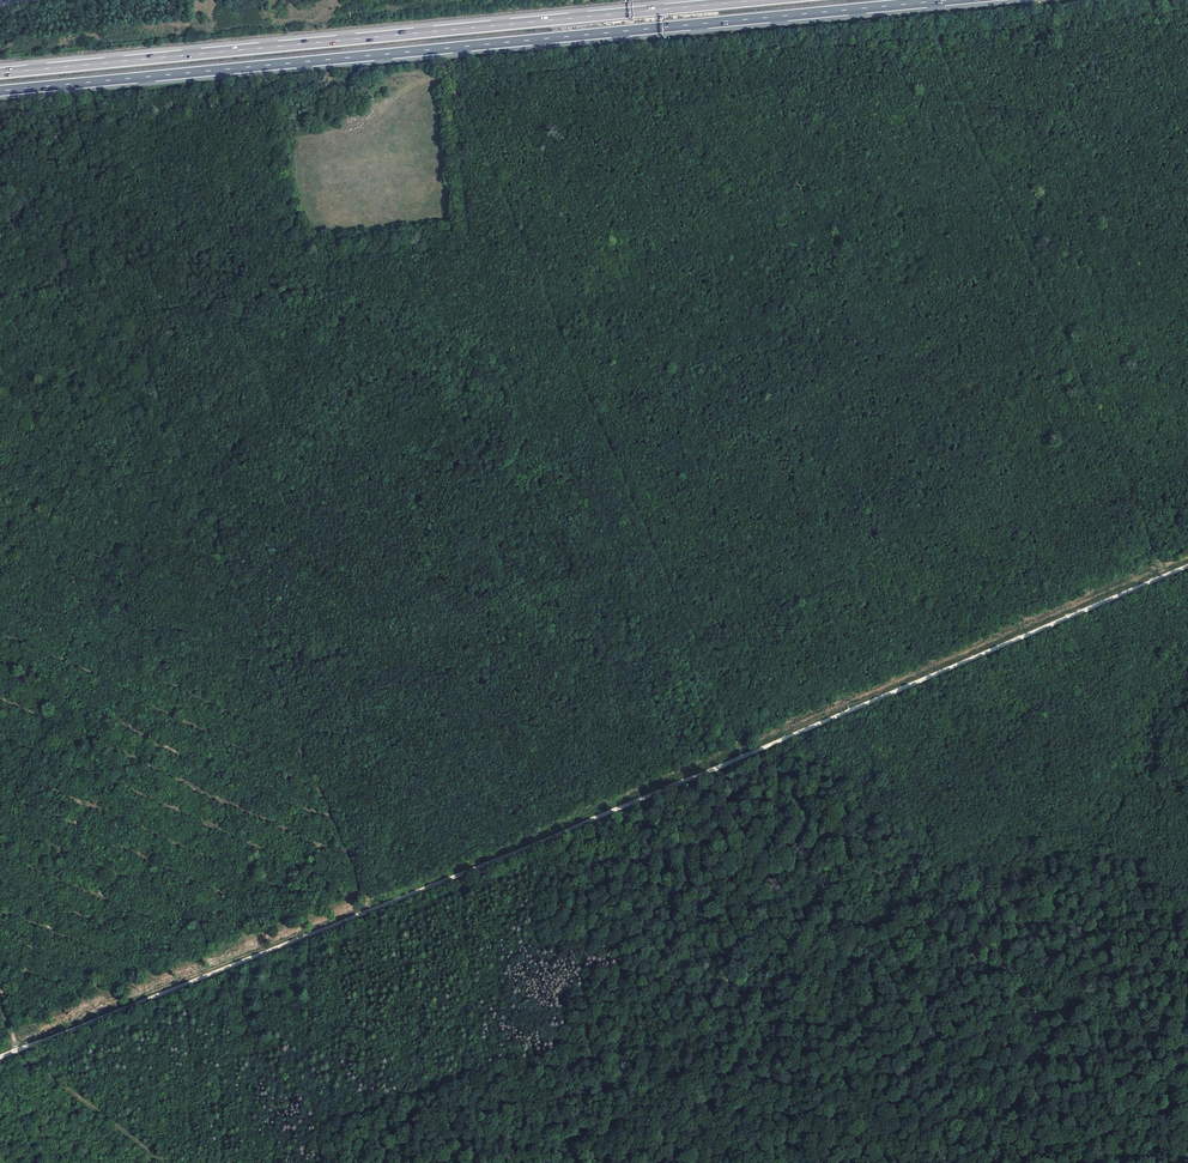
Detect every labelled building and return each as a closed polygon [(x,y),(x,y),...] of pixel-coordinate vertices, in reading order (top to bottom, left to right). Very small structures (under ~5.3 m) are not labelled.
[(335,90),(336,98),(341,97),(342,103),(350,103),(356,102),(356,96),(362,95),(362,91),(361,92),(360,87),(335,90)]
